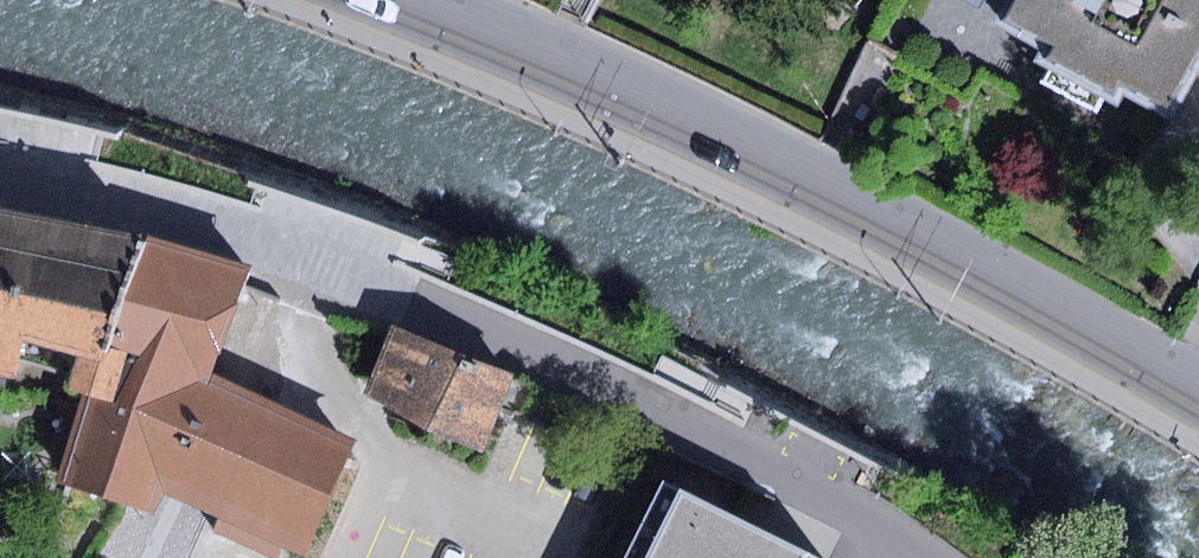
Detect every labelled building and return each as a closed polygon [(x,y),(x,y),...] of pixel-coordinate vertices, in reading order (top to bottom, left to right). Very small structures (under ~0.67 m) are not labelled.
[(993,22),(1041,48),(1034,60),(1118,105),(1124,94),(1172,120),(1198,70),(1198,0),(1006,0),(993,22)] [(15,378),(21,340),(77,355),(68,389),(88,394),(140,239),(0,214),(0,375),(15,378)] [(157,484),(203,376),(251,269),(140,239),(88,394),(61,481),(146,509),(157,484)] [(356,396),(478,446),(508,374),(386,324),(356,396)] [(203,376),(157,484),(306,547),(352,439),(203,376)] [(664,481),(625,557),(818,557),(664,481)]
